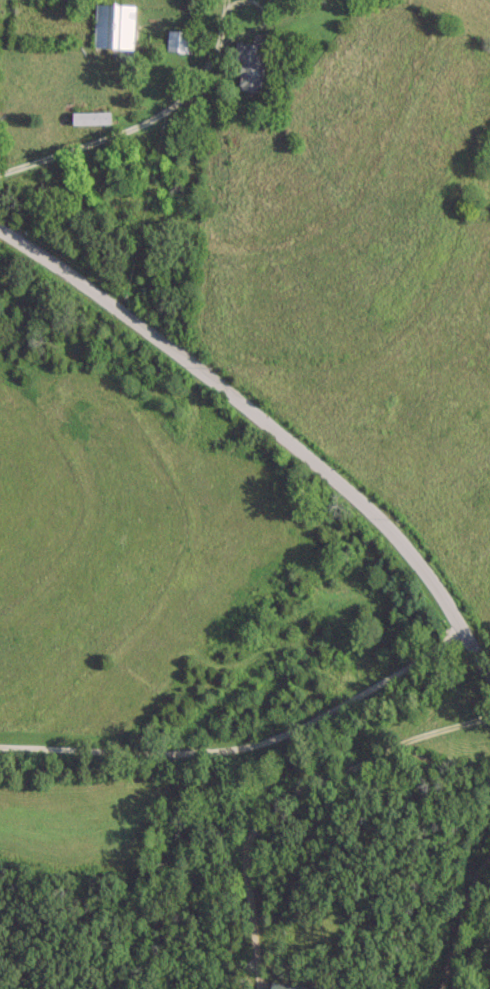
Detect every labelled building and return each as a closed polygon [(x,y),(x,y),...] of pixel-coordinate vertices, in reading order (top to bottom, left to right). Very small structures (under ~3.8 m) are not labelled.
[(92,46),(132,47),(133,3),(93,2),(92,46)] [(165,50),(187,50),(187,29),(165,29),(165,50)] [(259,90),(264,41),(234,39),(232,58),(240,59),(237,88),(259,90)] [(108,110),(70,110),(70,123),(108,123),(108,110)]
